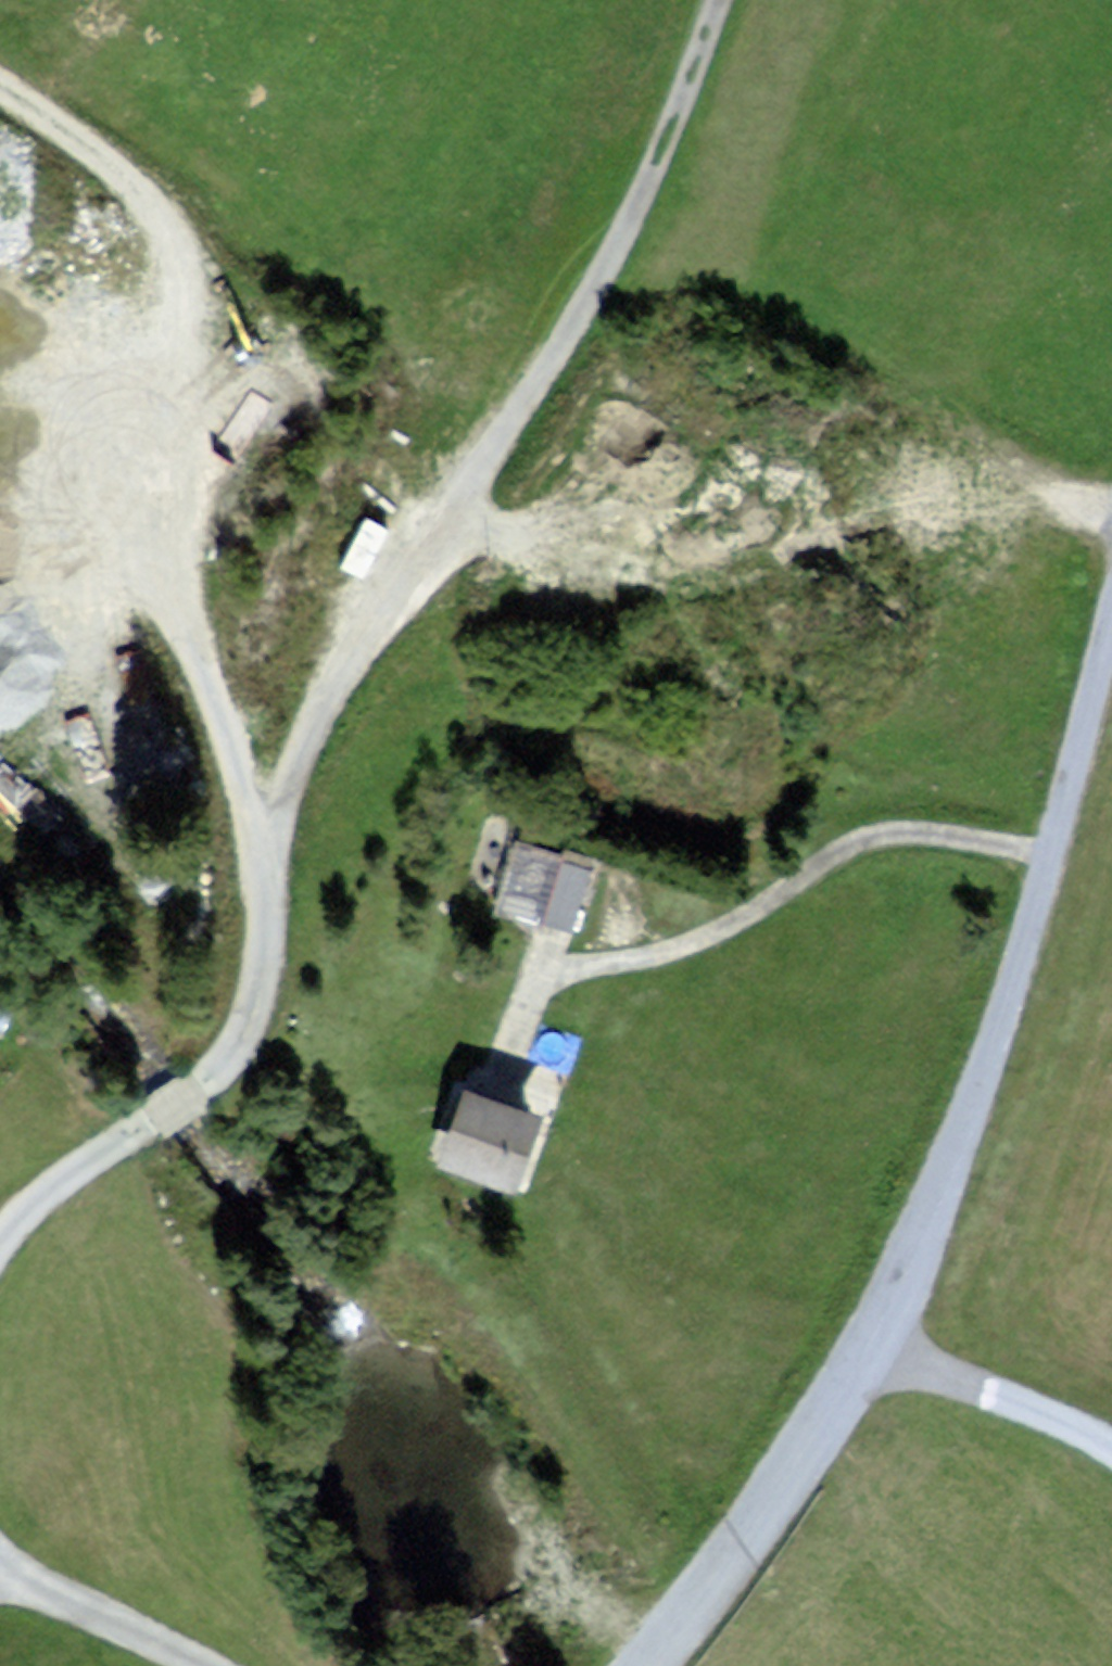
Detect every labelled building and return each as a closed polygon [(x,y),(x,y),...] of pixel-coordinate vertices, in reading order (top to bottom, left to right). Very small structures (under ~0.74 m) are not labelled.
[(560,834),(536,898),(561,907),(587,917),(611,853),(560,834)] [(446,1104),(433,1141),(515,1169),(540,1096),(458,1069),(446,1104)]
